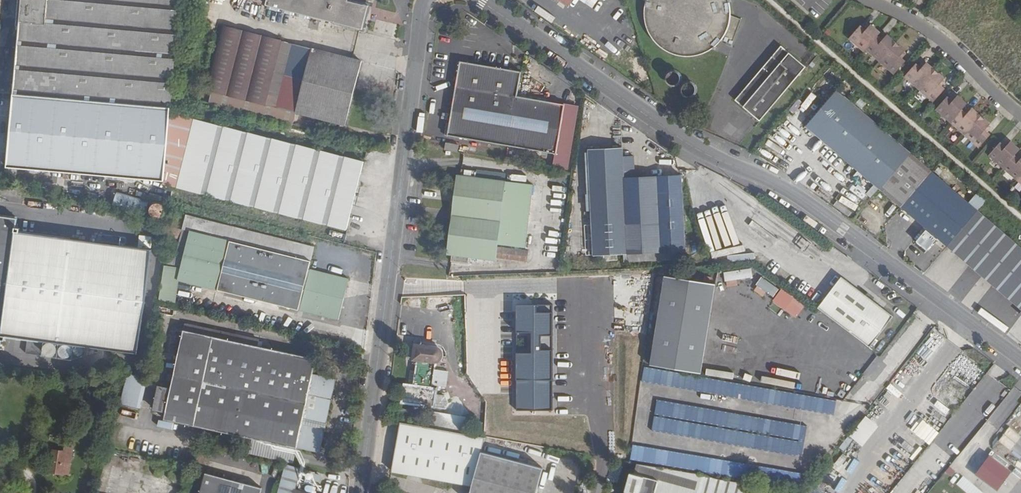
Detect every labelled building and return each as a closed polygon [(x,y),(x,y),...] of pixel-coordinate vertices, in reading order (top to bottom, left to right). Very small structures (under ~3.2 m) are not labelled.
[(7,167),(164,181),(164,184),(347,230),(364,162),(170,114),(173,81),(179,82),(181,60),(175,59),(180,0),(22,0),(7,167)] [(266,5),(363,29),(368,6),(348,1),(348,0),(267,0),(266,5)] [(729,15),(726,0),(644,0),(641,10),(650,45),(683,55),(731,43),(739,18),(729,15)] [(860,26),(849,39),(863,51),(865,49),(876,37),(879,33),(870,25),(865,31),(860,26)] [(282,41),(225,26),(208,91),(265,106),(282,41)] [(876,37),(865,49),(880,62),(896,44),(887,35),(881,41),(876,37)] [(362,61),(293,44),(277,108),(345,125),(362,61)] [(905,51),(896,44),(880,62),(894,74),(905,62),(899,57),(905,51)] [(779,49),(733,102),(758,123),(803,69),(779,49)] [(447,136),(508,146),(556,154),(554,167),(567,169),(578,107),(517,96),(521,72),(460,61),(447,136)] [(921,69),(915,64),(904,77),(919,89),(935,71),(926,63),(921,69)] [(672,68),(670,68),(669,68),(667,69),(665,70),(663,72),(663,73),(662,75),(662,77),(662,79),(663,82),(665,84),(669,86),(671,86),(673,86),(674,86),(676,85),(678,83),(680,80),(680,78),(680,76),(680,75),(679,73),(678,71),(677,70),(675,69),(673,68),(672,68)] [(944,79),(935,71),(919,89),(933,102),(944,90),(939,85),(944,79)] [(692,80),(690,80),(689,80),(687,80),(685,80),(682,82),(680,85),(679,86),(679,88),(679,90),(679,92),(681,95),(683,97),(685,98),(687,98),(690,98),(692,97),(694,96),(695,95),(696,93),(697,90),(697,87),(697,85),(696,83),(693,81),(692,80)] [(909,153),(836,91),(806,126),(879,188),(909,153)] [(961,110),(966,104),(957,96),(952,102),(946,97),(936,109),(950,123),(961,110)] [(961,110),(950,123),(965,135),(981,117),(971,108),(966,115),(961,110)] [(990,124),(981,117),(965,135),(979,148),(990,135),(984,130),(990,124)] [(815,133),(806,126),(800,133),(800,137),(804,141),(808,140),(815,133)] [(443,148),(456,151),(457,144),(444,141),(443,148)] [(984,161),(1020,192),(1020,157),(1015,163),(1011,159),(1016,153),(1006,145),(1004,147),(1000,151),(995,147),(984,161)] [(589,150),(594,255),(685,251),(682,176),(636,178),(634,157),(623,157),(623,148),(589,150)] [(931,172),(909,153),(879,188),(901,207),(931,172)] [(977,211),(931,172),(901,207),(947,246),(977,211)] [(498,244),(525,247),(533,184),(457,175),(447,254),(452,254),(527,264),(529,251),(498,247),(498,244)] [(0,186),(0,190),(0,195),(17,197),(18,189),(19,184),(6,182),(5,187),(0,186)] [(149,201),(117,192),(113,206),(145,215),(149,201)] [(976,192),(969,200),(978,208),(985,200),(976,192)] [(152,215),(154,217),(156,218),(159,218),(162,217),(164,215),(165,213),(166,210),(165,207),(164,205),(161,203),(159,203),(156,203),(153,204),(152,207),(151,209),(151,212),(152,215)] [(977,211),(947,246),(1020,310),(1020,249),(977,211)] [(0,216),(0,350),(1,340),(5,340),(6,336),(28,339),(26,353),(42,355),(44,341),(138,353),(151,250),(20,232),(20,228),(16,228),(17,219),(0,216)] [(349,279),(308,269),(314,248),(186,216),(182,230),(180,240),(175,258),(166,256),(164,265),(181,269),(178,280),(339,320),(349,279)] [(182,230),(171,227),(168,237),(180,240),(182,230)] [(737,279),(751,277),(750,268),(722,271),(723,283),(738,282),(737,279)] [(647,366),(698,373),(712,284),(660,276),(647,366)] [(758,277),(753,291),(764,295),(764,293),(774,297),(778,285),(758,277)] [(841,278),(817,309),(870,348),(893,316),(841,278)] [(796,317),(805,305),(780,288),(771,301),(796,317)] [(987,302),(984,307),(1010,327),(1014,322),(987,302)] [(553,304),(517,304),(517,334),(531,334),(531,353),(517,353),(517,411),(552,411),(553,304)] [(313,375),(316,359),(307,357),(309,349),(296,347),(294,354),(257,346),(259,340),(246,337),(245,343),(196,333),(198,327),(185,324),(183,334),(178,332),(174,351),(179,352),(171,390),(158,387),(154,409),(166,411),(164,419),(297,448),(319,453),(324,429),(302,424),(303,418),(326,423),(335,379),(313,375)] [(246,337),(198,327),(196,333),(245,343),(246,337)] [(844,333),(840,336),(853,351),(857,348),(844,333)] [(414,386),(405,385),(403,402),(435,407),(437,388),(431,388),(435,362),(436,362),(438,362),(440,360),(442,358),(443,356),(443,354),(441,350),(439,348),(435,347),(415,345),(414,359),(418,360),(414,386)] [(838,402),(643,368),(640,383),(835,416),(838,402)] [(136,379),(127,377),(118,417),(127,419),(136,379)] [(808,425),(656,398),(651,429),(802,455),(808,425)] [(942,404),(933,417),(945,425),(954,412),(942,404)] [(430,424),(459,425),(460,414),(430,412),(430,424)] [(472,435),(480,436),(483,422),(475,421),(472,435)] [(401,422),(392,472),(473,486),(482,452),(486,437),(480,436),(401,422)] [(998,442),(1012,450),(1020,436),(1007,427),(998,442)] [(846,436),(838,447),(844,452),(853,440),(846,436)] [(74,445),(66,444),(65,451),(73,453),(74,445)] [(801,474),(631,444),(628,459),(798,489),(801,474)] [(907,445),(902,450),(911,458),(916,453),(907,445)] [(73,453),(53,450),(50,472),(62,474),(63,463),(71,464),(73,453)] [(543,468),(482,452),(473,486),(471,492),(536,492),(543,468)] [(63,463),(62,474),(69,475),(71,464),(63,463)] [(634,474),(658,480),(655,492),(697,492),(702,477),(702,475),(637,463),(634,474)] [(300,468),(284,464),(277,492),(308,492),(294,489),(300,468)] [(206,473),(200,492),(260,492),(261,488),(206,473)] [(658,480),(634,474),(631,473),(625,492),(627,492),(655,492),(658,480)] [(756,492),(702,477),(697,492),(756,492)]
